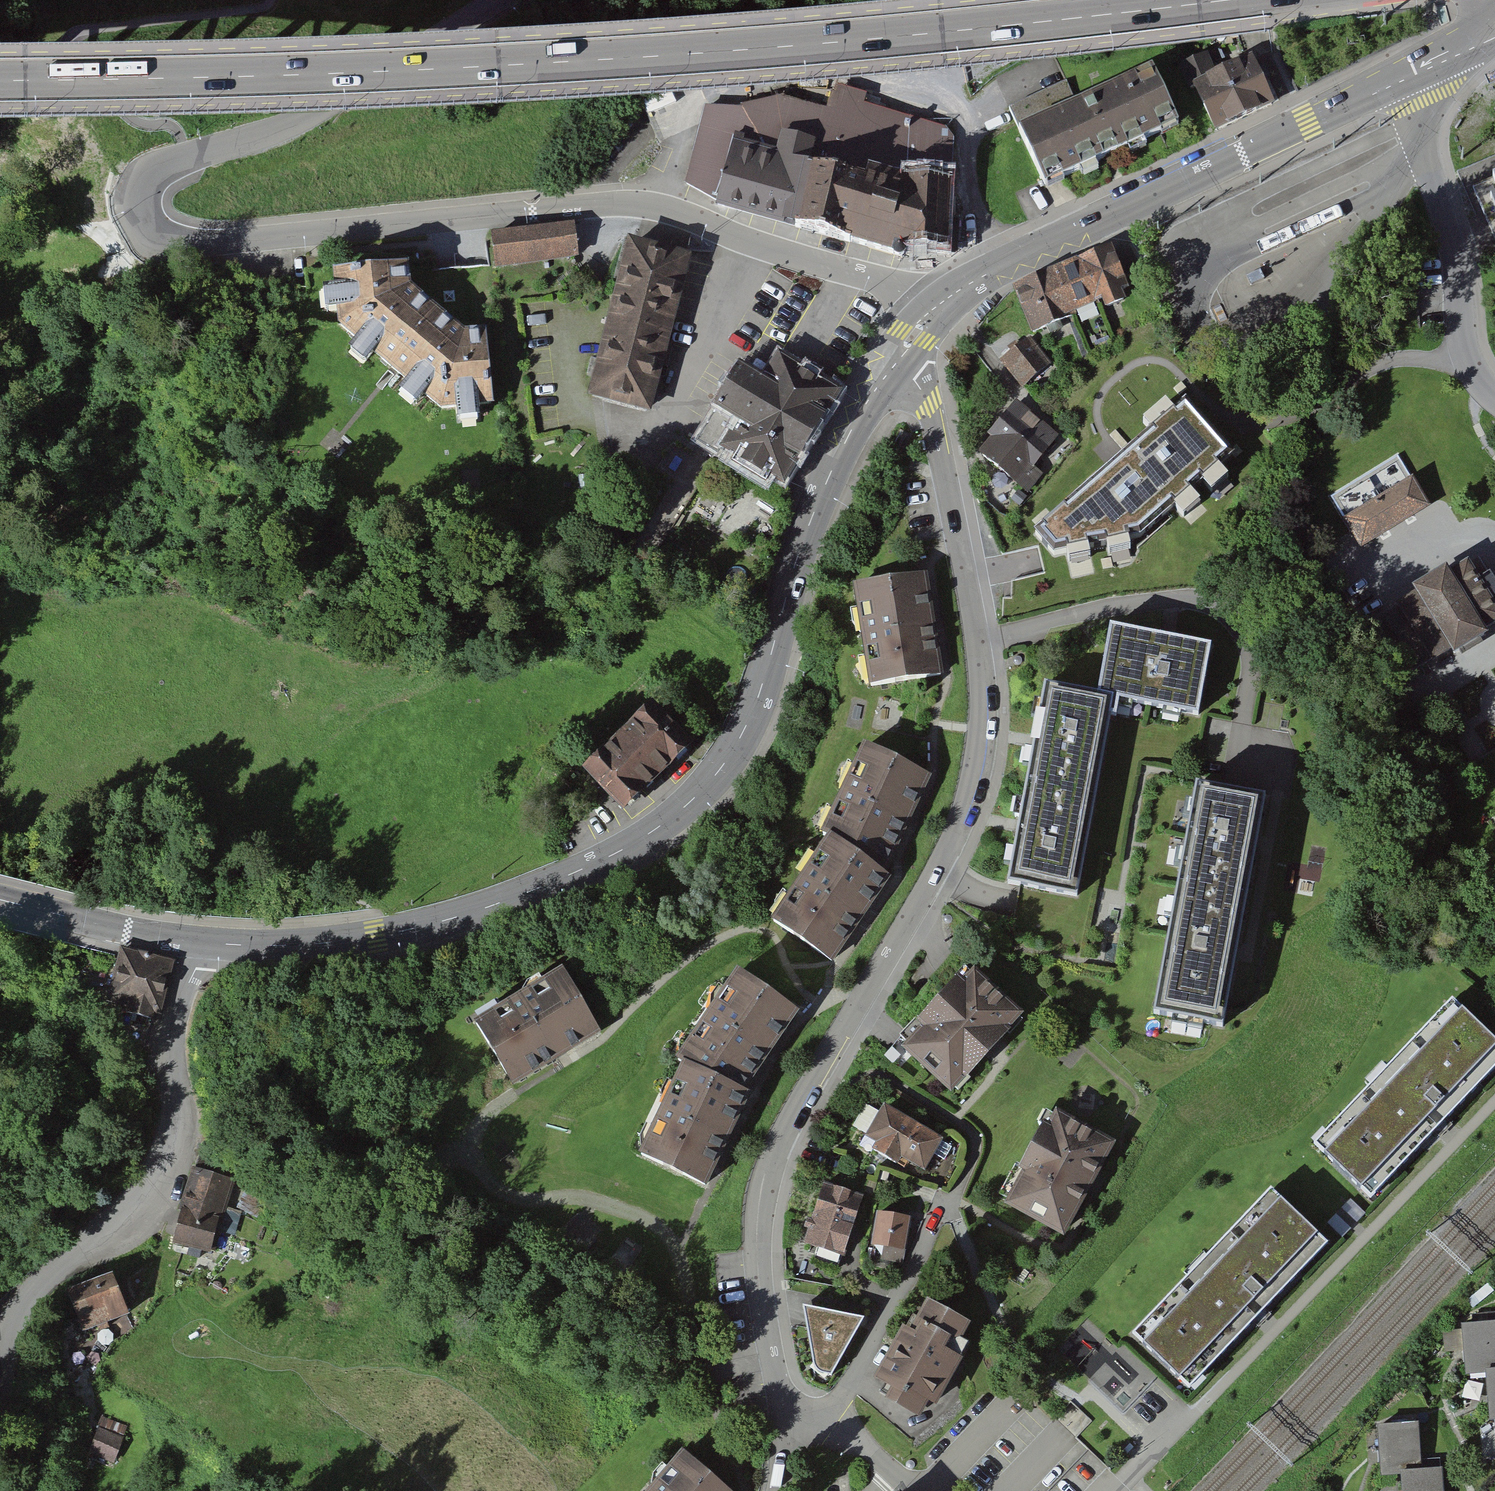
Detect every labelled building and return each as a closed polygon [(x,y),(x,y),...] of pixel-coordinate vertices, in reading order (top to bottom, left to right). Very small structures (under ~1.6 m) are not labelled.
[(1211,51),(1186,62),(1216,129),(1276,102),(1254,54),(1219,70),(1211,51)] [(719,199),(718,203),(894,255),(899,257),(916,260),(916,250),(957,252),(960,219),(949,220),(952,180),(952,139),(946,127),(864,103),(867,94),(837,86),(841,74),(794,64),(784,97),(739,107),(705,106),(686,182),(689,184),(719,199)] [(1156,69),(1021,130),(1046,186),(1181,125),(1156,69)] [(572,224),(491,235),(496,267),(577,256),(572,224)] [(691,257),(630,241),(612,307),(589,397),(650,413),(669,342),(691,257)] [(1115,252),(1017,292),(1033,333),(1101,305),(1105,315),(1135,303),(1115,252)] [(410,289),(407,267),(332,274),(337,328),(442,413),(494,406),(485,329),(465,332),(410,289)] [(1027,336),(1000,358),(1022,386),(1050,363),(1027,336)] [(738,367),(695,440),(782,491),(840,392),(830,386),(779,356),(763,381),(738,367)] [(1153,435),(1038,534),(1057,556),(1142,536),(1227,456),(1183,407),(1174,415),(1165,404),(1143,424),(1153,435)] [(980,457),(980,483),(1010,507),(1062,441),(1020,407),(980,457)] [(713,467),(674,444),(655,476),(670,485),(633,548),(657,562),(713,467)] [(1398,454),(1331,494),(1358,545),(1427,505),(1398,454)] [(1400,602),(1436,657),(1450,647),(1455,654),(1492,630),(1488,624),(1494,620),(1494,597),(1470,558),(1454,569),(1450,562),(1415,584),(1419,589),(1400,602)] [(925,577),(852,590),(869,691),(943,679),(925,577)] [(1096,711),(1048,702),(1011,886),(1075,899),(1111,714),(1198,731),(1213,656),(1110,636),(1096,711)] [(645,717),(584,775),(625,818),(687,760),(645,717)] [(931,777),(862,744),(819,832),(828,837),(773,921),(832,963),(891,878),(886,874),(931,777)] [(1267,809),(1199,797),(1158,1020),(1226,1033),(1267,809)] [(173,965),(123,952),(111,999),(130,1004),(128,1011),(152,1018),(153,1012),(160,1014),(173,965)] [(563,970),(473,1024),(512,1088),(602,1035),(563,970)] [(1023,1024),(973,975),(910,1039),(961,1088),(994,1054),(1023,1024)] [(685,1072),(638,1160),(709,1194),(757,1099),(750,1096),(803,1017),(741,977),(680,1066),(685,1072)] [(1458,1005),(1319,1151),(1375,1204),(1494,1078),(1494,1041),(1458,1005)] [(957,1149),(873,1107),(859,1133),(870,1139),(863,1152),(905,1172),(937,1188),(957,1149)] [(1114,1147),(1055,1114),(1003,1207),(1063,1240),(1095,1181),(1114,1147)] [(240,1183),(197,1170),(176,1243),(218,1256),(240,1183)] [(1278,1193),(1137,1335),(1195,1392),(1335,1250),(1278,1193)] [(856,1213),(814,1201),(799,1258),(840,1270),(856,1213)] [(906,1229),(875,1225),(870,1261),(900,1266),(906,1229)] [(130,1313),(113,1274),(67,1293),(85,1333),(130,1313)] [(914,1334),(905,1329),(878,1384),(896,1393),(890,1407),(925,1423),(932,1408),(942,1413),(982,1329),(929,1303),(914,1334)] [(866,1323),(807,1310),(820,1378),(832,1381),(866,1323)] [(1465,1328),(1470,1379),(1489,1377),(1494,1423),(1494,1325),(1465,1328)] [(103,1416),(88,1453),(114,1463),(128,1426),(103,1416)] [(1382,1429),(1385,1480),(1405,1479),(1406,1490),(1448,1490),(1447,1472),(1427,1473),(1424,1427),(1382,1429)] [(684,1450),(648,1490),(731,1490),(684,1450)]
